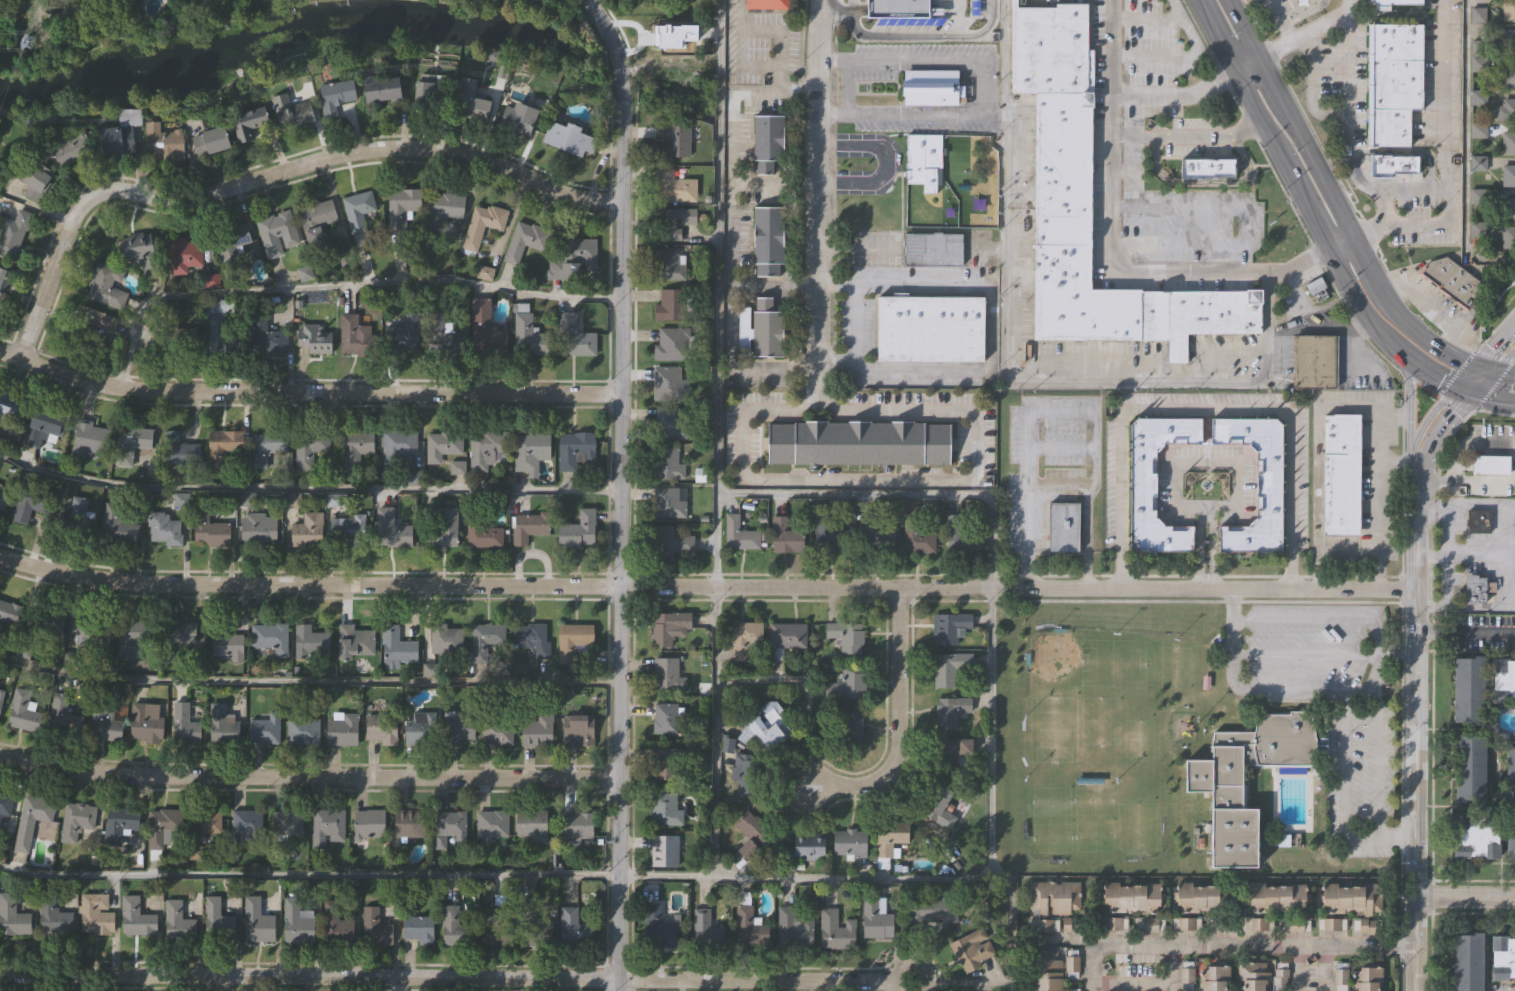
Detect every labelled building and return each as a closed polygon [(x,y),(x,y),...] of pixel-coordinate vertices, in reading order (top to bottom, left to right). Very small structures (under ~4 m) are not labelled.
[(746,8),(746,0),(789,0),(789,8),(746,8)] [(868,9),(868,0),(929,0),(929,9),(929,16),(868,16),(868,9)] [(1011,91),(1012,0),(1017,0),(1017,6),(1057,7),(1057,3),(1089,3),(1088,50),(1095,50),(1094,106),(1091,106),(1090,288),(1141,288),(1141,290),(1247,291),(1247,288),(1263,289),(1262,333),(1188,332),(1188,361),(1168,361),(1169,339),(1034,338),(1036,92),(1011,91)] [(1369,2),(1369,0),(1424,0),(1424,2),(1391,2),(1391,9),(1377,9),(1377,2),(1369,2)] [(1500,5),(1500,0),(1514,0),(1514,19),(1502,19),(1502,5),(1500,5)] [(695,16),(657,15),(657,42),(684,42),(684,33),(695,33),(695,16)] [(1367,23),(1422,23),(1422,108),(1409,108),(1409,144),(1367,144),(1367,23)] [(1498,28),(1514,28),(1514,52),(1500,52),(1501,39),(1498,39),(1498,28)] [(1501,64),(1514,64),(1514,86),(1501,86),(1501,64)] [(959,103),(905,104),(904,94),(903,94),(903,78),(905,78),(905,69),(959,69),(959,84),(965,84),(965,95),(959,95),(959,103)] [(367,76),(403,76),(403,101),(367,101),(367,76)] [(488,123),(454,115),(463,77),(479,81),(475,98),(493,102),(488,123)] [(322,83),(355,82),(356,101),(336,103),(336,118),(323,119),(322,83)] [(416,108),(416,82),(446,82),(446,108),(416,108)] [(1471,105),(1485,105),(1485,92),(1471,92),(1471,105)] [(310,101),(315,122),(282,131),(273,97),(288,93),(292,105),(310,101)] [(1501,97),(1514,97),(1514,119),(1494,119),(1494,104),(1501,104),(1501,97)] [(514,109),(517,101),(539,110),(528,139),(499,127),(507,106),(514,109)] [(272,125),(251,130),(254,141),(240,144),(233,118),(268,109),(272,125)] [(785,115),(784,159),(773,159),(773,173),(756,173),(756,159),(753,159),(754,115),(785,115)] [(543,143),(551,120),(569,127),(570,123),(584,129),(582,133),(597,139),(590,159),(543,143)] [(146,122),(161,122),(161,131),(184,131),(185,158),(147,159),(146,122)] [(655,124),(697,125),(697,142),(690,142),(690,156),(666,156),(666,139),(655,138),(655,124)] [(102,128),(135,126),(136,153),(103,154),(102,128)] [(234,148),(199,158),(193,137),(227,126),(234,148)] [(1502,130),(1514,130),(1514,152),(1502,152),(1502,130)] [(95,153),(63,166),(54,145),(85,131),(95,153)] [(942,133),(942,167),(937,167),(937,191),(923,191),(923,182),(906,182),(906,134),(942,133)] [(1371,155),(1391,155),(1391,156),(1418,155),(1417,168),(1418,168),(1418,172),(1417,172),(1417,173),(1391,173),(1391,176),(1370,176),(1371,155)] [(1180,177),(1180,158),(1234,158),(1234,177),(1209,177),(1180,177)] [(1502,163),(1514,163),(1514,185),(1502,185),(1502,163)] [(21,192),(27,185),(23,181),(37,165),(54,180),(34,203),(21,192)] [(656,168),(674,168),(674,178),(697,178),(697,200),(655,200),(656,168)] [(421,189),(421,212),(405,212),(405,230),(392,230),(392,189),(421,189)] [(376,211),(363,214),(367,230),(351,234),(342,198),(371,191),(376,211)] [(464,219),(429,218),(429,192),(465,192),(464,219)] [(1501,195),(1514,195),(1514,218),(1501,218),(1501,195)] [(333,200),(338,222),(322,225),(326,244),(310,247),(302,207),(333,200)] [(508,212),(503,231),(485,226),(477,254),(462,250),(474,203),(508,212)] [(654,207),(697,208),(697,224),(682,223),(682,218),(677,218),(677,227),(682,227),(682,239),(654,239),(654,207)] [(783,207),(783,263),(780,263),(780,276),(755,276),(755,263),(752,263),(753,207),(783,207)] [(16,263),(0,257),(0,231),(5,217),(15,220),(19,209),(33,214),(16,263)] [(301,248),(267,258),(256,220),(290,210),(301,248)] [(545,253),(524,246),(518,266),(504,261),(517,220),(552,231),(545,253)] [(1501,225),(1514,225),(1514,246),(1501,246),(1501,225)] [(251,244),(238,246),(243,277),(224,281),(215,231),(248,226),(251,244)] [(963,263),(960,263),(960,265),(904,264),(904,263),(903,263),(903,260),(903,253),(904,253),(904,245),(903,245),(903,237),(904,237),(904,232),(934,232),(934,231),(942,231),(942,233),(963,233),(963,263)] [(158,274),(142,276),(140,260),(125,262),(122,237),(153,233),(158,274)] [(596,239),(596,280),(548,279),(548,259),(561,259),(562,239),(596,239)] [(170,240),(203,240),(203,267),(187,267),(187,275),(170,275),(170,240)] [(655,247),(679,247),(679,254),(686,254),(685,280),(655,279),(655,247)] [(1479,292),(1467,309),(1419,274),(1429,261),(1445,256),(1478,281),(1479,292)] [(85,299),(95,262),(124,270),(119,289),(128,291),(123,309),(85,299)] [(10,271),(0,298),(0,267),(10,271)] [(1322,275),(1328,286),(1324,288),(1328,296),(1318,301),(1313,294),(1311,295),(1305,284),(1322,275)] [(657,288),(683,288),(683,297),(688,297),(688,310),(682,310),(682,320),(651,320),(652,303),(657,303),(657,288)] [(878,359),(878,295),(985,296),(984,360),(878,359)] [(773,297),(773,311),(784,311),(783,356),(752,355),(752,311),(756,311),(756,297),(773,297)] [(491,326),(507,326),(508,351),(471,351),(470,299),(491,299),(491,326)] [(114,332),(105,330),(104,333),(75,325),(81,306),(118,317),(114,332)] [(267,332),(288,332),(288,355),(250,355),(249,312),(267,311),(267,332)] [(515,356),(515,312),(533,312),(533,333),(551,333),(551,356),(515,356)] [(596,355),(559,355),(559,312),(576,312),(576,333),(596,333),(596,355)] [(210,352),(210,318),(236,318),(236,352),(210,352)] [(424,321),(424,346),(387,346),(387,321),(424,321)] [(456,348),(432,348),(432,322),(456,322),(456,348)] [(335,353),(298,353),(298,326),(319,326),(319,334),(335,334),(335,353)] [(651,344),(656,344),(656,327),(686,327),(686,336),(692,336),(692,347),(684,347),(684,359),(651,359),(651,344)] [(347,353),(347,328),(376,328),(376,353),(347,353)] [(175,329),(202,329),(202,356),(175,356),(175,329)] [(1337,388),(1292,387),(1293,335),(1337,335),(1337,388)] [(651,366),(677,366),(677,380),(684,380),(684,399),(651,399),(651,366)] [(21,419),(0,414),(0,394),(26,400),(21,419)] [(68,415),(58,444),(41,438),(38,448),(23,442),(35,404),(68,415)] [(654,407),(678,407),(677,413),(687,413),(687,427),(685,427),(685,437),(654,437),(654,407)] [(1360,412),(1359,534),(1323,534),(1323,414),(1331,414),(1331,412),(1360,412)] [(1281,553),(1218,551),(1218,526),(1247,526),(1247,525),(1253,519),(1255,519),(1255,452),(1253,452),(1247,445),(1247,444),(1162,443),(1162,445),(1156,452),(1154,452),(1154,518),(1156,518),(1161,524),(1161,526),(1191,526),(1191,551),(1127,552),(1127,544),(1129,544),(1129,425),(1135,418),(1274,419),(1281,426),(1281,553)] [(767,463),(767,424),(792,424),(792,422),(803,422),(803,421),(826,421),(826,422),(846,422),(846,421),(869,421),(869,423),(888,423),(888,421),(911,421),(911,423),(922,423),(922,424),(948,424),(948,464),(922,463),(922,465),(816,464),(816,469),(807,469),(807,464),(792,464),(792,463),(767,463)] [(111,426),(107,457),(73,454),(76,422),(111,426)] [(135,447),(134,462),(118,461),(120,426),(153,428),(152,448),(135,447)] [(332,468),(297,466),(299,429),(334,431),(332,468)] [(208,430),(244,430),(244,451),(226,451),(226,469),(208,469),(208,430)] [(374,453),(362,453),(361,470),(338,469),(339,430),(375,431),(374,453)] [(383,463),(383,430),(416,430),(416,463),(383,463)] [(470,430),(507,430),(507,461),(491,461),(491,471),(470,471),(470,430)] [(252,468),(253,431),(288,431),(288,454),(268,453),(268,468),(252,468)] [(550,431),(551,459),(538,459),(538,475),(528,475),(528,471),(515,471),(515,431),(550,431)] [(595,432),(595,462),(578,462),(578,471),(559,471),(559,432),(595,432)] [(462,454),(438,454),(438,463),(426,463),(426,433),(462,433),(462,454)] [(168,443),(203,443),(203,465),(168,465),(168,443)] [(651,446),(676,447),(676,454),(683,454),(683,478),(651,477),(651,446)] [(1509,474),(1473,473),(1473,456),(1509,456),(1509,474)] [(28,524),(14,521),(22,486),(53,493),(49,513),(31,509),(28,524)] [(652,487),(683,488),(684,517),(652,517),(652,487)] [(1,514),(0,514),(0,492),(8,495),(1,514)] [(97,513),(92,538),(66,533),(73,496),(88,498),(86,511),(97,513)] [(1080,502),(1080,550),(1049,550),(1050,501),(1080,502)] [(101,541),(105,502),(122,504),(120,520),(139,522),(137,545),(101,541)] [(231,522),(231,544),(194,544),(194,506),(209,506),(209,522),(231,522)] [(457,545),(427,545),(427,508),(457,508),(457,545)] [(595,546),(558,546),(558,524),(579,524),(579,508),(595,508),(595,546)] [(1490,509),(1490,532),(1467,532),(1467,524),(1465,524),(1465,518),(1467,518),(1467,509),(1490,509)] [(502,546),(467,546),(467,511),(482,511),(482,525),(502,525),(502,546)] [(181,543),(150,543),(150,512),(169,512),(169,519),(181,519),(181,543)] [(323,512),(323,546),(292,546),(292,523),(303,523),(303,512),(323,512)] [(527,534),(527,546),(513,546),(513,513),(550,513),(550,534),(527,534)] [(761,549),(726,549),(726,513),(740,513),(740,531),(761,531),(761,549)] [(816,554),(816,513),(834,513),(834,530),(850,530),(850,554),(816,554)] [(243,545),(243,514),(277,514),(277,545),(243,545)] [(412,523),(412,545),(376,545),(376,515),(394,515),(394,523),(412,523)] [(948,551),(948,515),(962,515),(962,532),(982,532),(982,551),(974,551),(974,553),(955,553),(955,551),(948,551)] [(365,517),(365,542),(331,542),(331,517),(365,517)] [(773,553),(773,517),(788,517),(788,531),(804,531),(804,553),(773,553)] [(860,552),(860,523),(873,523),(873,532),(896,532),(896,552),(860,552)] [(650,525),(672,525),(672,534),(694,534),(694,551),(672,551),(672,560),(650,560),(650,525)] [(905,552),(905,525),(920,525),(920,532),(936,532),(936,553),(905,552)] [(1478,604),(1465,604),(1466,572),(1478,572),(1478,576),(1486,576),(1486,582),(1494,582),(1494,588),(1486,588),(1486,600),(1478,600),(1478,604)] [(17,626),(0,621),(0,599),(23,606),(17,626)] [(63,634),(30,630),(33,610),(65,614),(63,634)] [(652,647),(652,624),(654,624),(654,613),(691,613),(691,630),(672,630),(672,647),(652,647)] [(937,613),(973,613),(973,627),(965,627),(965,637),(959,637),(959,644),(937,644),(937,613)] [(101,617),(101,644),(75,644),(75,617),(101,617)] [(117,658),(118,620),(158,620),(158,642),(135,642),(135,659),(117,658)] [(199,622),(197,647),(180,646),(179,661),(164,660),(167,620),(199,622)] [(861,622),(861,630),(864,630),(864,645),(861,645),(861,654),(841,654),(841,637),(825,637),(825,622),(861,622)] [(330,631),(330,654),(295,654),(295,623),(311,623),(311,631),(330,631)] [(418,662),(382,662),(382,623),(399,623),(399,640),(418,640),(418,662)] [(723,626),(736,626),(736,623),(761,623),(761,644),(756,644),(756,650),(748,650),(747,662),(731,661),(731,643),(723,643),(723,626)] [(251,647),(251,624),(287,624),(287,655),(273,655),(273,647),(251,647)] [(504,624),(504,647),(485,647),(485,657),(471,657),(471,624),(504,624)] [(514,650),(514,624),(545,624),(545,650),(514,650)] [(559,624),(593,624),(593,645),(574,645),(574,664),(559,664),(559,624)] [(769,647),(769,624),(806,624),(806,648),(769,647)] [(373,659),(339,659),(339,625),(373,625),(373,659)] [(430,652),(430,626),(467,626),(467,652),(430,652)] [(212,658),(212,632),(243,632),(243,658),(212,658)] [(934,653),(973,653),(973,669),(956,669),(956,687),(934,687),(934,653)] [(1485,726),(1467,726),(1467,723),(1455,723),(1455,659),(1468,659),(1468,657),(1485,657),(1485,726)] [(676,658),(676,677),(683,677),(683,688),(650,688),(650,678),(651,678),(651,658),(676,658)] [(1510,662),(1514,662),(1514,701),(1510,701),(1510,704),(1493,704),(1493,659),(1510,660),(1510,662)] [(864,667),(864,673),(865,673),(865,698),(824,698),(824,683),(835,683),(835,673),(841,673),(841,667),(864,667)] [(7,726),(15,687),(31,691),(28,707),(44,711),(39,733),(7,726)] [(46,731),(54,691),(69,694),(65,713),(84,716),(79,738),(46,731)] [(122,740),(90,738),(93,692),(107,693),(106,709),(124,711),(122,740)] [(937,697),(972,697),(972,713),(958,712),(958,729),(937,729),(937,697)] [(174,702),(189,702),(189,722),(201,722),(201,743),(174,743),(174,702)] [(225,713),(235,713),(235,742),(210,742),(210,702),(225,702),(225,713)] [(164,704),(163,741),(131,740),(132,703),(164,704)] [(774,703),(782,713),(777,717),(790,734),(779,743),(780,744),(774,749),(773,747),(766,752),(745,725),(756,716),(759,719),(758,720),(761,724),(764,721),(756,711),(766,703),(774,703)] [(652,734),(652,721),(653,721),(653,704),(677,704),(677,734),(652,734)] [(866,705),(866,716),(864,716),(864,732),(867,732),(867,741),(828,741),(828,726),(845,726),(845,718),(843,718),(843,705),(866,705)] [(268,719),(268,711),(279,711),(279,743),(249,743),(249,719),(268,719)] [(405,744),(405,719),(413,719),(413,711),(436,711),(436,744),(405,744)] [(475,739),(451,739),(451,712),(475,712),(475,739)] [(358,713),(358,745),(328,745),(328,719),(334,719),(334,713),(358,713)] [(1312,713),(1315,740),(1326,740),(1326,753),(1314,753),(1314,767),(1241,767),(1241,810),(1255,810),(1255,869),(1212,869),(1212,793),(1185,793),(1185,762),(1212,762),(1212,747),(1214,734),(1254,734),(1258,716),(1290,716),(1290,713),(1312,713)] [(397,744),(367,744),(367,714),(397,714),(397,744)] [(553,714),(553,744),(522,744),(522,721),(536,721),(536,714),(553,714)] [(594,714),(594,746),(562,746),(562,714),(594,714)] [(287,718),(319,718),(319,744),(287,744),(287,718)] [(483,721),(513,721),(513,743),(483,743),(483,721)] [(1487,802),(1474,802),(1474,804),(1456,804),(1456,735),(1474,735),(1474,738),(1487,738),(1487,802)] [(958,740),(958,755),(953,755),(953,774),(933,773),(934,740),(958,740)] [(1507,748),(1514,748),(1514,860),(1506,860),(1507,748)] [(649,781),(649,750),(678,750),(678,781),(649,781)] [(760,754),(759,794),(738,793),(738,781),(730,781),(730,768),(734,768),(735,754),(760,754)] [(958,818),(951,832),(923,817),(928,808),(925,807),(937,784),(954,793),(945,810),(958,818)] [(8,818),(0,816),(0,790),(14,794),(8,818)] [(683,824),(652,824),(652,792),(677,792),(677,809),(683,809),(683,824)] [(28,853),(13,851),(24,794),(56,800),(48,839),(37,837),(40,822),(34,821),(28,853)] [(60,841),(65,803),(97,807),(94,830),(79,828),(77,844),(60,841)] [(182,830),(170,830),(170,847),(150,847),(150,808),(182,809),(182,830)] [(221,833),(199,833),(199,808),(221,808),(221,833)] [(122,830),(122,845),(105,845),(105,809),(140,809),(140,830),(122,830)] [(312,809),(344,809),(344,842),(325,842),(325,848),(312,848),(312,809)] [(262,842),(232,842),(232,810),(262,810),(262,842)] [(354,810),(385,810),(385,837),(354,837),(354,810)] [(395,810),(427,810),(427,837),(395,837),(395,810)] [(478,837),(478,810),(508,810),(508,837),(478,837)] [(516,810),(547,810),(547,839),(516,839),(516,810)] [(735,824),(749,810),(754,815),(756,814),(769,827),(767,829),(773,835),(759,848),(764,853),(752,865),(733,846),(745,834),(735,824)] [(302,811),(302,839),(272,839),(272,811),(302,811)] [(435,811),(465,811),(465,842),(447,842),(447,849),(435,849),(435,811)] [(593,811),(593,838),(563,838),(563,811),(593,811)] [(1454,860),(1454,845),(1456,845),(1456,830),(1454,830),(1454,815),(1471,815),(1471,818),(1484,818),(1484,815),(1501,815),(1501,829),(1499,829),(1499,845),(1501,845),(1501,860),(1484,860),(1484,858),(1471,858),(1471,860),(1454,860)] [(876,867),(877,821),(908,821),(908,842),(893,842),(893,847),(898,847),(898,857),(889,857),(889,867),(876,867)] [(866,856),(853,856),(853,854),(833,854),(833,830),(846,830),(846,826),(856,826),(856,830),(866,830),(866,856)] [(825,859),(782,859),(782,845),(794,845),(794,831),(825,831),(825,859)] [(653,834),(681,834),(681,838),(686,838),(686,848),(681,848),(681,864),(653,864),(653,834)] [(1029,882),(1079,881),(1080,909),(1070,910),(1070,913),(1051,913),(1051,907),(1047,907),(1047,914),(1039,914),(1039,909),(1030,909),(1029,882)] [(1103,904),(1104,881),(1120,881),(1120,883),(1144,884),(1144,882),(1160,882),(1159,892),(1164,892),(1164,901),(1159,901),(1159,905),(1156,905),(1155,913),(1144,913),(1144,911),(1122,910),(1122,913),(1107,912),(1107,904),(1103,904)] [(1177,882),(1195,882),(1195,885),(1217,885),(1217,882),(1235,882),(1235,915),(1218,915),(1218,911),(1199,911),(1199,912),(1181,912),(1181,904),(1176,904),(1176,898),(1172,898),(1172,892),(1177,892),(1177,882)] [(1250,883),(1265,883),(1265,885),(1291,886),(1291,883),(1306,883),(1306,892),(1311,892),(1311,903),(1307,903),(1307,906),(1303,906),(1303,913),(1291,913),(1291,911),(1272,911),(1272,913),(1254,913),(1254,905),(1250,905),(1250,900),(1246,900),(1246,892),(1250,892),(1250,883)] [(1320,883),(1336,883),(1336,886),(1360,886),(1360,883),(1379,883),(1379,911),(1369,911),(1369,915),(1360,915),(1360,912),(1342,912),(1342,913),(1324,913),(1324,906),(1320,906),(1320,901),(1315,901),(1315,893),(1320,893),(1320,883)] [(31,934),(0,934),(0,892),(15,892),(15,913),(31,913),(31,934)] [(769,948),(757,948),(757,944),(737,943),(737,905),(738,905),(738,892),(751,892),(751,905),(754,905),(753,917),(762,917),(762,924),(770,924),(769,948)] [(81,933),(81,893),(107,893),(107,911),(114,911),(114,933),(81,933)] [(40,894),(56,894),(56,912),(72,912),(72,932),(40,932),(40,894)] [(122,934),(122,895),(139,895),(139,913),(157,913),(157,934),(122,934)] [(862,936),(862,895),(878,895),(878,911),(893,911),(893,935),(883,935),(883,936),(862,936)] [(204,896),(221,896),(222,916),(237,916),(237,938),(205,939),(204,896)] [(264,911),(276,910),(276,940),(247,940),(246,896),(264,896),(264,911)] [(300,897),(300,910),(314,910),(314,944),(285,944),(285,897),(300,897)] [(957,897),(956,922),(940,922),(940,920),(921,919),(921,933),(904,932),(904,918),(907,918),(907,910),(904,910),(904,899),(940,900),(940,897),(957,897)] [(166,899),(181,899),(181,919),(196,919),(196,937),(166,937),(166,899)] [(339,900),(339,919),(355,919),(355,940),(323,940),(323,900),(339,900)] [(645,946),(646,903),(662,903),(662,915),(669,915),(669,922),(676,922),(676,946),(645,946)] [(442,905),(458,905),(458,925),(473,925),(473,945),(442,945),(442,905)] [(393,923),(393,944),(363,944),(363,906),(379,906),(379,923),(393,923)] [(485,945),(485,923),(491,923),(491,906),(512,906),(512,945),(485,945)] [(578,906),(578,926),(592,926),(593,945),(561,945),(560,907),(578,906)] [(807,916),(807,919),(815,919),(815,928),(814,928),(814,946),(779,946),(779,906),(797,906),(797,916),(807,916)] [(822,945),(822,906),(839,906),(839,925),(846,925),(846,917),(857,917),(857,928),(856,928),(856,947),(831,947),(831,945),(822,945)] [(726,925),(726,946),(695,946),(695,908),(711,908),(711,925),(726,925)] [(434,916),(434,945),(417,945),(417,939),(403,939),(403,916),(434,916)] [(1099,928),(1100,918),(1106,918),(1106,916),(1121,916),(1121,918),(1127,918),(1127,928),(1121,928),(1121,930),(1105,930),(1105,928),(1099,928)] [(1172,928),(1172,918),(1178,918),(1178,917),(1194,917),(1194,919),(1201,919),(1201,928),(1194,928),(1194,930),(1177,930),(1177,928),(1172,928)] [(1244,928),(1244,919),(1249,919),(1249,917),(1266,917),(1266,919),(1271,919),(1271,928),(1266,928),(1266,930),(1249,930),(1249,928),(1244,928)] [(1317,929),(1317,919),(1322,919),(1322,918),(1339,917),(1339,919),(1345,919),(1345,928),(1339,929),(1339,930),(1322,930),(1322,928),(1317,929)] [(1053,933),(1037,932),(1037,930),(1030,930),(1030,919),(1036,919),(1036,918),(1053,918),(1053,920),(1058,920),(1058,930),(1053,930),(1053,933)] [(1352,930),(1352,919),(1358,919),(1358,918),(1367,918),(1367,920),(1374,920),(1374,922),(1380,922),(1380,932),(1373,932),(1373,934),(1364,934),(1364,932),(1358,932),(1358,930),(1352,930)] [(521,945),(521,919),(548,919),(548,945),(521,945)] [(1144,932),(1159,932),(1159,921),(1144,921),(1144,932)] [(948,944),(982,927),(988,938),(977,943),(978,946),(988,940),(996,954),(980,962),(982,966),(966,974),(960,962),(958,963),(948,944)] [(1483,931),(1482,990),(1452,990),(1452,934),(1469,934),(1469,930),(1483,931)] [(1507,937),(1514,937),(1514,976),(1505,976),(1505,979),(1488,979),(1489,964),(1490,964),(1490,950),(1488,950),(1488,935),(1507,935),(1507,937)] [(1060,971),(1060,990),(1029,990),(1028,949),(1056,949),(1056,959),(1061,959),(1061,967),(1055,967),(1055,971),(1060,971)] [(1065,977),(1065,971),(1062,971),(1063,956),(1064,956),(1065,949),(1076,949),(1076,956),(1078,956),(1078,971),(1076,971),(1076,977),(1065,977)] [(1180,989),(1181,982),(1178,982),(1178,967),(1181,967),(1181,960),(1192,960),(1192,968),(1193,968),(1193,982),(1191,982),(1191,989),(1180,989)] [(1266,986),(1266,990),(1241,990),(1241,979),(1238,979),(1238,962),(1270,962),(1270,979),(1268,979),(1268,986),(1266,986)] [(1273,990),(1274,984),(1271,984),(1271,975),(1273,975),(1273,968),(1274,968),(1275,962),(1286,962),(1286,968),(1289,968),(1289,976),(1286,976),(1286,990),(1273,990)] [(1335,989),(1335,983),(1333,983),(1333,967),(1335,967),(1335,962),(1346,962),(1346,968),(1348,968),(1348,983),(1345,983),(1345,989),(1335,989)] [(1225,980),(1225,990),(1199,990),(1199,974),(1197,974),(1197,967),(1205,967),(1205,963),(1229,964),(1228,980),(1225,980)] [(1378,982),(1378,990),(1355,990),(1355,989),(1351,989),(1352,969),(1359,969),(1359,966),(1382,966),(1382,982),(1378,982)]
